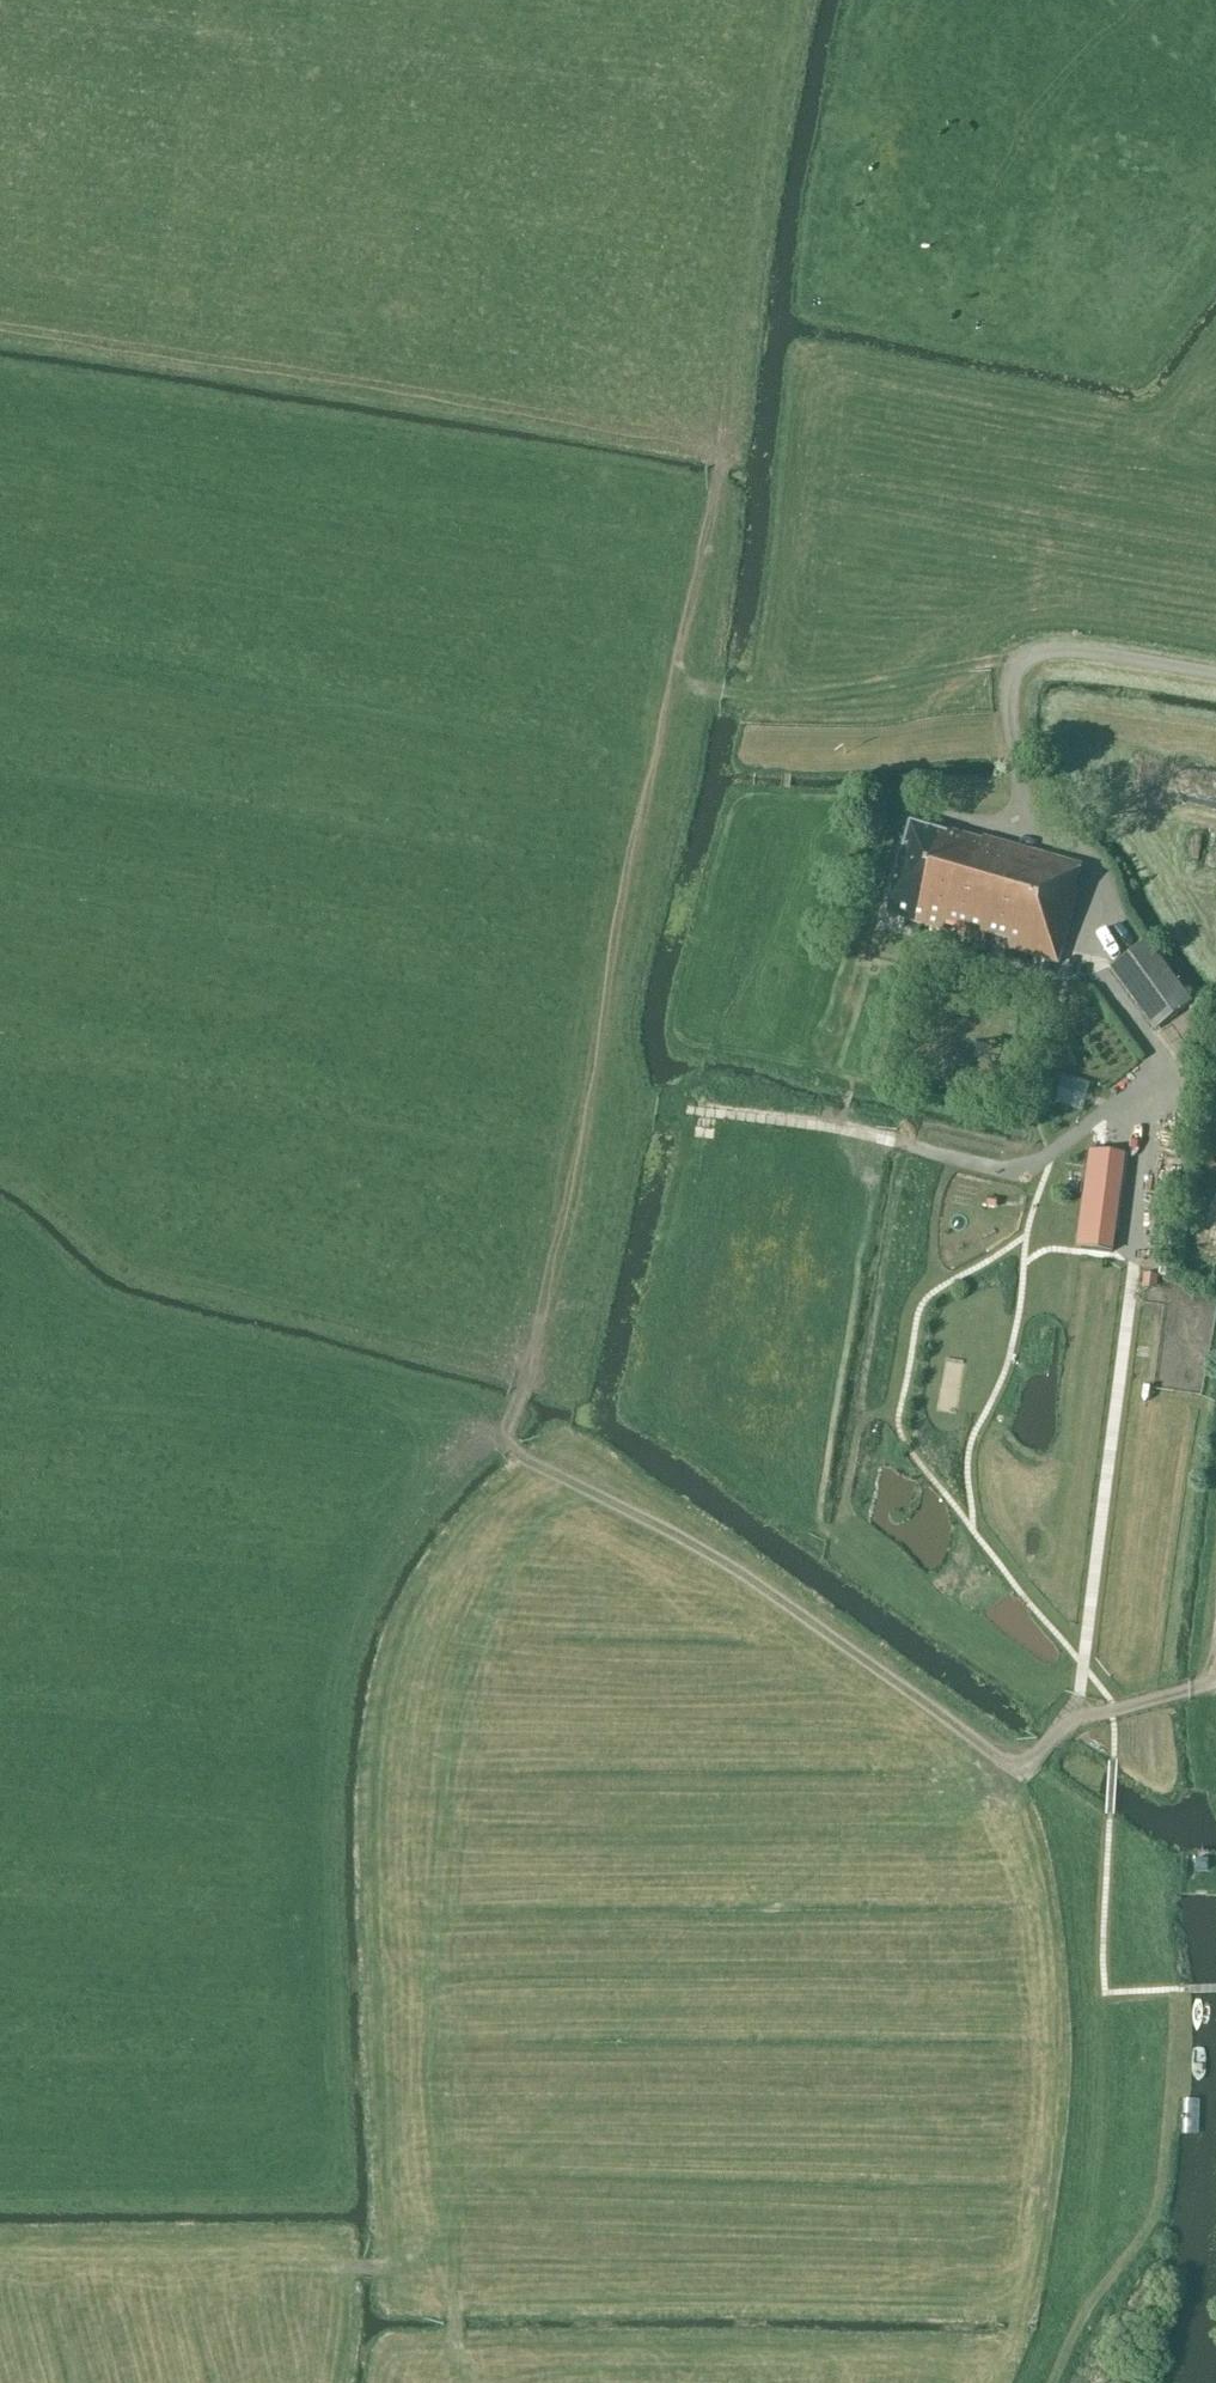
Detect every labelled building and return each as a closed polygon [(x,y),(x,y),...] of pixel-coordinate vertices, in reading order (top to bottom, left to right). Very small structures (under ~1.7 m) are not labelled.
[(968,932),(967,938),(986,943),(987,938),(1008,944),(1006,949),(1028,956),(1022,976),(1050,984),(1056,964),(1058,965),(1080,893),(1076,892),(1082,867),(971,834),(970,837),(949,831),(948,835),(912,824),(901,858),(900,858),(896,871),(897,872),(887,906),(888,906),(886,914),(945,931),(947,926),(968,932)] [(1111,968),(1155,1031),(1192,1004),(1148,942),(1111,968)] [(1157,1275),(1144,1273),(1142,1286),(1156,1288),(1157,1275)]
